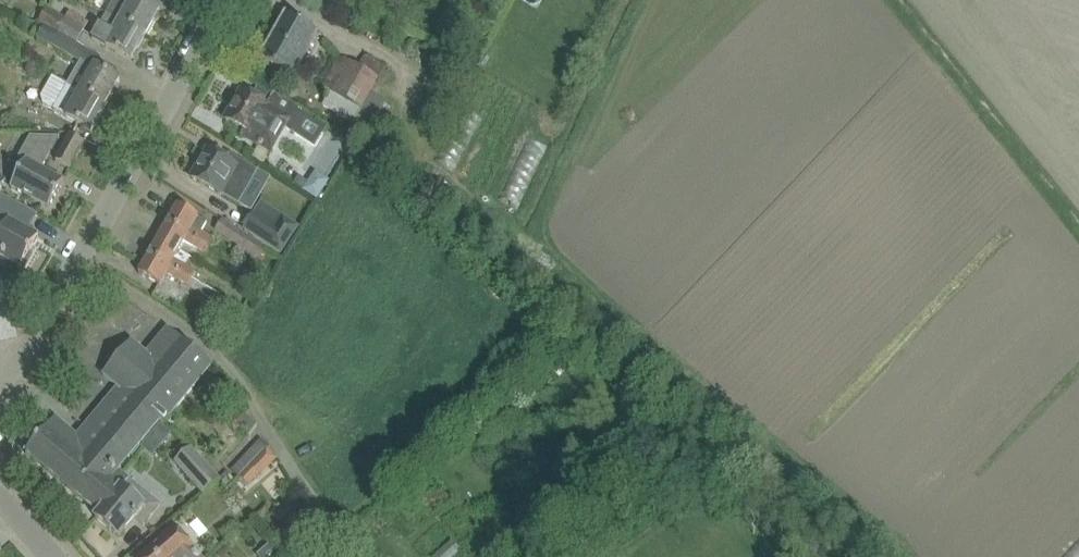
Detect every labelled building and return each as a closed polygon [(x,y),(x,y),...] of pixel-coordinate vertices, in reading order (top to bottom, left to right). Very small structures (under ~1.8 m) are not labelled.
[(142,0),(115,0),(106,16),(145,38),(160,10),(142,0)] [(38,23),(44,26),(76,44),(90,22),(69,11),(66,17),(47,6),(38,23)] [(260,60),(279,71),(293,79),(319,33),(286,15),(260,60)] [(145,38),(106,16),(93,39),(132,61),(145,38)] [(76,44),(44,26),(37,37),(70,55),(76,44)] [(387,102),(371,93),(385,69),(365,58),(359,69),(340,58),(323,89),(330,93),(322,106),(370,132),(387,102)] [(120,81),(101,70),(83,59),(68,85),(52,76),(52,77),(106,107),(120,81)] [(92,131),(106,107),(52,77),(41,96),(43,104),(92,131)] [(253,135),(250,142),(272,154),(287,129),(316,148),(328,129),(274,92),(267,106),(242,92),(226,120),(253,135)] [(71,169),(85,143),(70,135),(56,161),(71,169)] [(26,162),(12,188),(50,208),(64,181),(42,170),(59,139),(60,139),(60,137),(31,137),(19,159),(26,162)] [(253,158),(264,164),(269,154),(259,148),(253,158)] [(238,160),(235,166),(209,151),(193,179),(221,195),(222,194),(239,204),(258,171),(238,160)] [(316,171),(303,190),(317,200),(330,181),(316,171)] [(22,269),(23,266),(26,268),(33,255),(30,253),(39,236),(28,230),(36,214),(2,196),(0,199),(0,257),(22,269)] [(178,205),(168,223),(211,247),(215,240),(202,233),(208,223),(199,217),(178,205)] [(253,215),(243,231),(282,256),(300,227),(284,217),(275,229),(253,215)] [(258,259),(265,248),(222,220),(215,230),(258,259)] [(168,223),(159,239),(180,251),(193,258),(198,249),(207,254),(211,247),(168,223)] [(159,239),(150,255),(194,280),(198,273),(196,273),(175,260),(180,251),(159,239)] [(166,274),(188,286),(205,295),(209,289),(194,280),(150,255),(139,273),(160,285),(166,274)] [(248,268),(243,277),(258,285),(263,276),(248,268)] [(118,388),(78,436),(120,470),(161,422),(163,424),(213,365),(168,328),(147,354),(132,341),(104,375),(118,388)] [(250,435),(257,427),(258,426),(244,414),(236,424),(250,435)] [(56,418),(27,454),(99,515),(122,488),(122,489),(130,479),(120,470),(78,436),(56,418)] [(248,487),(261,474),(277,457),(266,447),(238,477),(248,487)] [(175,462),(204,495),(221,480),(192,448),(175,462)] [(228,474),(220,481),(226,488),(234,481),(228,474)] [(99,515),(96,519),(120,539),(136,519),(144,525),(161,505),(130,479),(122,489),(122,488),(99,515)] [(273,527),(262,536),(272,547),(283,538),(273,527)] [(141,556),(200,556),(175,528),(141,556)] [(445,552),(463,548),(460,531),(441,534),(445,552)]
